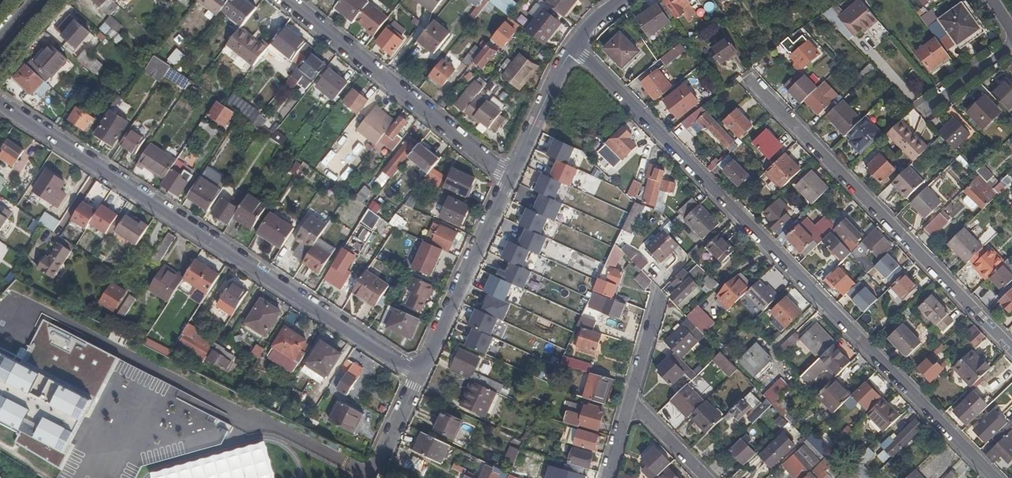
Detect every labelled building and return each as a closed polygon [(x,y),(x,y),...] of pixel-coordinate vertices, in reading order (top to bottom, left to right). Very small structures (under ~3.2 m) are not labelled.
[(119,6),(115,3),(112,0),(92,0),(97,4),(94,6),(98,10),(100,7),(110,16),(119,6)] [(231,0),(199,0),(196,2),(217,19),(223,10),(231,0)] [(243,26),(244,25),(256,10),(243,0),(231,0),(223,10),(243,26)] [(335,8),(353,22),(368,3),(364,0),(341,0),(335,8)] [(431,13),(442,0),(415,0),(431,13)] [(496,7),(486,0),(467,0),(476,8),(470,16),(475,20),(484,10),(490,15),(496,7)] [(564,18),(578,0),(550,0),(549,1),(547,4),(564,18)] [(666,1),(678,19),(685,14),(688,19),(696,13),(693,8),(699,4),(696,0),(667,0),(666,1)] [(850,41),(863,30),(861,29),(864,27),(866,29),(869,30),(873,26),(870,22),(870,21),(867,17),(872,12),(862,0),(861,0),(854,6),(856,8),(859,10),(850,18),(854,22),(848,27),(841,20),(837,17),(831,22),(850,41)] [(86,15),(91,10),(80,1),(76,6),(86,15)] [(933,25),(929,28),(937,39),(939,41),(944,37),(949,33),(951,36),(956,29),(973,18),(962,3),(933,25)] [(670,24),(657,6),(637,20),(649,38),(670,24)] [(921,8),(917,12),(921,17),(925,14),(921,8)] [(543,10),(526,32),(528,33),(543,45),(560,24),(543,10)] [(837,17),(841,20),(844,17),(842,15),(844,14),(841,11),(836,15),(837,17)] [(123,26),(110,16),(105,22),(115,31),(110,37),(118,45),(124,39),(118,33),(123,26)] [(927,16),(922,19),(929,28),(933,25),(927,16)] [(981,29),(973,18),(956,29),(951,36),(955,41),(958,45),(981,29)] [(77,22),(63,37),(77,50),(87,39),(88,40),(90,37),(89,37),(91,34),(77,22)] [(418,42),(424,47),(440,27),(433,22),(418,42)] [(516,31),(505,23),(492,39),(502,47),(516,31)] [(391,32),(393,29),(390,27),(377,43),(393,56),(404,42),(399,38),(391,32)] [(440,27),(424,47),(434,55),(450,35),(440,27)] [(704,37),(712,49),(728,39),(720,27),(704,37)] [(401,36),(393,29),(391,32),(399,38),(401,36)] [(240,30),(225,50),(253,70),(268,51),(240,30)] [(283,56),(298,68),(313,50),(290,31),(277,47),(285,53),(283,56)] [(104,42),(107,38),(102,33),(98,37),(104,42)] [(637,52),(620,33),(604,48),(622,67),(637,52)] [(451,52),(458,58),(468,44),(461,39),(451,52)] [(728,39),(712,50),(723,65),(739,54),(728,39)] [(818,54),(823,50),(814,39),(793,57),(798,62),(795,66),(799,71),(803,70),(820,56),(818,54)] [(939,41),(937,39),(917,53),(930,71),(950,57),(943,48),(939,41)] [(489,42),(481,52),(474,61),(482,68),(497,49),(489,42)] [(686,51),(680,44),(662,58),(667,65),(686,51)] [(68,60),(52,46),(36,64),(51,78),(68,60)] [(461,63),(468,69),(474,61),(481,52),(474,46),(462,62),(461,63)] [(172,60),(179,65),(186,56),(179,51),(172,60)] [(462,62),(449,52),(444,58),(457,68),(461,63),(462,62)] [(311,54),(300,68),(314,80),(325,66),(311,54)] [(521,54),(503,78),(521,92),(539,68),(521,54)] [(165,76),(166,75),(172,66),(156,55),(149,65),(165,76)] [(79,61),(91,72),(96,67),(84,56),(79,61)] [(430,76),(442,87),(457,68),(444,58),(430,76)] [(858,87),(876,69),(872,64),(854,82),(858,87)] [(45,81),(27,65),(16,78),(33,94),(45,81)] [(186,90),(192,81),(176,69),(172,66),(166,75),(186,90)] [(314,80),(300,68),(294,76),(299,80),(298,82),(307,89),(314,80)] [(323,80),(317,88),(334,101),(348,84),(330,69),(323,78),(323,79),(323,80)] [(641,82),(656,101),(673,88),(658,69),(641,82)] [(430,76),(428,79),(440,89),(442,87),(430,76)] [(818,89),(806,76),(800,81),(795,76),(785,86),(802,104),(818,89)] [(479,94),(487,84),(478,77),(455,105),(464,113),(465,112),(475,100),(479,94)] [(1009,111),(1011,108),(1011,83),(1008,79),(992,95),(1009,111)] [(492,81),(487,88),(496,95),(501,88),(492,81)] [(826,82),(819,89),(832,104),(840,97),(826,82)] [(685,87),(665,102),(677,118),(697,103),(685,87)] [(832,104),(819,89),(806,101),(820,116),(832,104)] [(360,113),(369,102),(355,90),(345,101),(360,113)] [(261,129),(268,119),(234,93),(226,104),(261,129)] [(502,112),(479,94),(475,100),(465,112),(480,123),(489,130),(491,127),(497,132),(506,120),(500,115),(502,112)] [(71,105),(68,111),(74,115),(70,121),(85,131),(91,121),(94,123),(96,119),(79,108),(85,99),(78,95),(71,105)] [(1001,113),(986,97),(969,113),(985,130),(1001,113)] [(844,101),(828,116),(840,128),(841,126),(848,134),(862,120),(844,101)] [(218,102),(210,116),(226,126),(234,113),(218,102)] [(702,108),(681,124),(685,130),(697,121),(707,113),(702,108)] [(390,128),(391,126),(373,111),(357,130),(373,144),(371,147),(373,149),(379,141),(390,128)] [(752,126),(738,111),(725,122),(740,138),(752,126)] [(128,122),(111,112),(96,135),(113,146),(128,122)] [(464,113),(464,114),(479,125),(480,123),(465,112),(464,113)] [(715,123),(716,122),(707,113),(697,121),(705,129),(707,127),(728,148),(734,142),(715,123)] [(379,141),(373,149),(378,153),(384,146),(392,152),(403,139),(397,134),(407,122),(400,117),(391,129),(390,128),(379,141)] [(848,134),(854,141),(852,142),(861,151),(880,133),(865,118),(862,120),(848,134)] [(956,119),(940,134),(941,135),(955,150),(971,134),(956,119)] [(902,120),(899,122),(926,150),(929,147),(902,120)] [(130,130),(146,140),(151,131),(137,121),(130,130)] [(215,137),(219,131),(203,121),(199,127),(215,137)] [(899,122),(888,133),(915,161),(926,150),(899,122)] [(357,154),(361,150),(351,141),(359,133),(352,126),(335,144),(343,153),(349,146),(357,154)] [(285,144),(288,131),(277,128),(273,142),(285,144)] [(613,151),(621,160),(622,161),(636,147),(628,140),(631,137),(623,129),(611,141),(618,147),(613,151)] [(130,130),(120,146),(136,156),(146,140),(130,130)] [(783,146),(768,130),(754,143),(770,159),(783,146)] [(553,138),(546,155),(557,160),(566,164),(574,148),(553,138)] [(382,173),(390,180),(409,157),(418,146),(409,139),(382,173)] [(14,167),(25,151),(10,141),(4,149),(5,150),(0,158),(14,167)] [(856,155),(861,151),(852,142),(848,146),(856,155)] [(166,179),(177,161),(151,143),(138,163),(152,173),(153,170),(166,179)] [(418,146),(409,157),(429,174),(439,161),(419,145),(418,146)] [(184,148),(179,160),(193,165),(197,154),(184,148)] [(729,156),(723,148),(714,156),(721,163),(729,156)] [(351,175),(354,166),(352,166),(355,156),(330,149),(325,168),(351,175)] [(617,164),(621,160),(613,151),(609,155),(617,164)] [(765,173),(782,189),(801,170),(785,154),(773,166),(769,169),(765,173)] [(895,170),(881,155),(867,168),(882,183),(895,170)] [(962,166),(967,162),(960,155),(956,159),(962,166)] [(721,163),(718,165),(739,187),(750,177),(729,156),(721,163)] [(762,161),(769,169),(773,166),(765,158),(762,161)] [(566,164),(557,160),(549,177),(562,183),(569,187),(577,169),(566,164)] [(596,166),(610,180),(614,176),(611,168),(604,161),(602,163),(600,161),(596,166)] [(295,176),(301,166),(297,163),(290,173),(295,176)] [(187,170),(177,164),(162,186),(180,197),(193,177),(186,172),(187,170)] [(638,204),(642,206),(643,204),(654,207),(659,191),(673,194),(676,184),(662,180),(664,172),(656,169),(656,167),(649,165),(646,178),(650,179),(647,188),(642,187),(638,204)] [(982,165),(976,171),(980,175),(986,182),(992,176),(982,165)] [(208,167),(203,177),(222,186),(227,176),(208,167)] [(907,169),(893,182),(907,197),(923,181),(909,167),(907,169)] [(152,173),(164,181),(166,179),(153,170),(152,173)] [(475,179),(453,170),(446,187),(467,197),(475,179)] [(35,193),(47,200),(58,208),(67,195),(61,192),(66,184),(48,172),(35,193)] [(813,204),(828,190),(811,172),(796,187),(813,204)] [(562,183),(549,177),(541,174),(534,190),(540,193),(555,200),(562,183)] [(998,194),(993,189),(989,185),(984,179),(980,175),(971,183),(973,184),(966,191),(983,209),(990,201),(991,202),(998,194)] [(999,194),(1011,181),(1011,180),(1008,176),(994,189),(999,194)] [(201,177),(188,197),(209,211),(222,191),(201,177)] [(642,185),(634,181),(628,195),(636,199),(642,185)] [(98,182),(80,209),(87,213),(104,186),(98,182)] [(226,185),(222,190),(227,194),(231,189),(226,185)] [(354,199),(362,204),(371,192),(364,186),(354,199)] [(19,205),(25,196),(13,188),(7,197),(19,205)] [(927,188),(911,203),(926,218),(942,203),(927,188)] [(249,194),(244,191),(241,195),(246,199),(249,194)] [(45,203),(47,200),(35,193),(33,196),(45,203)] [(555,200),(540,193),(532,212),(548,219),(554,222),(562,203),(555,200)] [(411,195),(404,204),(412,208),(417,198),(411,195)] [(268,209),(248,196),(239,210),(234,218),(253,231),(268,209)] [(120,213),(98,199),(90,211),(102,219),(101,222),(106,225),(103,229),(102,228),(96,237),(102,241),(120,213)] [(212,214),(229,225),(234,218),(239,210),(222,199),(212,214)] [(460,203),(450,199),(441,218),(450,222),(460,226),(470,207),(460,203)] [(369,208),(378,214),(383,206),(373,200),(369,208)] [(678,214),(684,220),(696,209),(699,206),(693,200),(678,214)] [(634,205),(622,230),(628,234),(631,235),(645,207),(642,206),(638,204),(635,203),(634,205)] [(781,236),(794,223),(790,219),(791,218),(783,211),(782,210),(784,208),(781,205),(779,207),(776,204),(765,214),(772,222),(769,226),(776,233),(777,232),(781,236)] [(718,225),(700,205),(699,206),(696,209),(684,220),(703,240),(718,225)] [(548,219),(532,212),(526,209),(519,225),(524,228),(541,235),(548,219)] [(361,223),(374,230),(381,216),(368,210),(361,223)] [(836,228),(846,219),(839,212),(830,221),(836,228)] [(39,223),(42,225),(46,228),(53,217),(46,213),(39,223)] [(948,221),(941,213),(924,229),(932,237),(948,221)] [(270,214),(258,233),(282,248),(293,230),(270,214)] [(313,214),(296,240),(312,250),(316,244),(328,225),(313,214)] [(396,214),(390,224),(401,231),(407,221),(396,214)] [(137,246),(149,227),(143,223),(141,225),(127,216),(117,232),(137,246)] [(789,241),(806,258),(823,241),(825,239),(811,224),(808,226),(800,217),(794,223),(781,236),(777,240),(783,247),(789,241)] [(832,233),(842,244),(847,239),(850,241),(852,239),(856,243),(863,237),(846,219),(836,228),(837,228),(832,233)] [(457,234),(434,223),(426,240),(449,251),(452,245),(456,246),(458,242),(454,240),(457,234)] [(889,253),(895,247),(883,236),(886,234),(879,227),(852,254),(849,256),(855,261),(867,275),(869,272),(857,260),(868,250),(880,262),(889,253)] [(967,264),(984,247),(965,227),(948,244),(967,264)] [(541,235),(524,228),(517,245),(529,250),(538,254),(546,237),(541,235)] [(622,230),(615,244),(620,249),(621,249),(628,234),(622,230)] [(661,264),(679,246),(668,235),(664,231),(646,248),(661,264)] [(823,241),(843,262),(844,261),(849,256),(852,254),(842,244),(832,233),(831,233),(825,239),(823,241)] [(150,262),(158,267),(169,251),(168,250),(176,238),(170,234),(162,246),(161,245),(150,262)] [(735,251),(719,235),(706,247),(722,264),(735,251)] [(442,250),(424,241),(412,267),(430,276),(442,250)] [(529,250),(517,245),(508,241),(500,258),(509,262),(522,268),(529,250)] [(8,246),(0,243),(0,261),(2,262),(8,246)] [(38,270),(47,275),(65,247),(59,244),(49,259),(46,257),(38,270)] [(333,254),(316,244),(312,250),(304,263),(320,274),(333,254)] [(615,244),(602,269),(611,272),(612,270),(620,249),(615,244)] [(65,247),(47,275),(54,279),(72,252),(65,247)] [(622,251),(643,272),(650,265),(642,257),(626,247),(622,251)] [(697,247),(688,256),(693,261),(702,252),(697,247)] [(343,250),(332,266),(338,270),(342,273),(344,274),(355,257),(343,250)] [(880,262),(876,266),(887,279),(901,265),(889,253),(880,262)] [(684,269),(692,261),(693,261),(688,256),(679,264),(684,269)] [(850,266),(855,261),(849,256),(844,261),(850,266)] [(960,272),(962,274),(965,277),(972,284),(987,270),(975,257),(960,272)] [(185,277),(184,279),(203,292),(197,302),(201,305),(220,276),(196,261),(185,277)] [(522,268),(509,262),(505,271),(498,268),(495,275),(523,288),(530,272),(522,268)] [(990,276),(1002,289),(1011,280),(1011,274),(1002,264),(990,276)] [(150,290),(169,302),(184,279),(185,277),(179,273),(178,275),(166,267),(150,290)] [(827,278),(845,296),(856,285),(838,267),(827,278)] [(597,280),(592,291),(598,294),(608,297),(613,299),(617,287),(619,287),(623,274),(612,270),(611,272),(602,269),(597,279),(597,280)] [(683,270),(676,277),(678,278),(672,284),(678,291),(671,298),(679,306),(698,286),(683,270)] [(366,272),(353,292),(375,306),(388,287),(366,272)] [(651,284),(642,274),(635,281),(647,293),(651,284)] [(904,274),(891,286),(904,300),(917,287),(904,274)] [(434,285),(414,276),(408,289),(412,291),(406,304),(422,312),(434,285)] [(747,294),(750,291),(737,278),(719,296),(731,308),(747,294)] [(704,288),(710,294),(717,287),(711,281),(704,288)] [(750,291),(747,294),(763,310),(778,296),(768,286),(766,288),(759,282),(750,291)] [(112,284),(100,303),(113,311),(126,292),(112,284)] [(221,299),(237,309),(247,294),(231,284),(221,299)] [(866,287),(853,300),(865,312),(878,300),(866,287)] [(536,339),(546,317),(488,290),(477,313),(536,339)] [(1011,310),(1011,290),(1000,301),(1010,312),(1011,310)] [(949,314),(932,296),(920,308),(937,326),(938,325),(944,331),(954,322),(948,315),(949,314)] [(620,321),(627,304),(615,300),(614,302),(602,298),(601,301),(605,302),(600,314),(620,321)] [(801,313),(786,298),(771,313),(786,329),(801,313)] [(261,300),(245,323),(266,337),(281,314),(261,300)] [(913,302),(907,307),(912,312),(917,306),(913,302)] [(704,335),(711,328),(715,324),(697,306),(686,317),(689,320),(704,335)] [(907,307),(896,318),(901,322),(911,313),(912,312),(907,307)] [(419,319),(396,309),(388,327),(410,337),(419,319)] [(582,316),(579,323),(594,328),(597,321),(582,316)] [(680,358),(704,335),(689,320),(665,343),(675,353),(680,358)] [(5,398),(0,407),(0,420),(22,431),(17,442),(66,471),(76,446),(73,444),(122,360),(44,322),(23,364),(0,352),(0,395),(5,398)] [(483,328),(471,323),(463,340),(478,347),(481,340),(476,338),(480,331),(482,332),(483,328)] [(188,325),(183,333),(185,335),(193,340),(199,331),(188,325)] [(820,359),(821,358),(834,346),(836,344),(817,325),(801,339),(820,359)] [(979,329),(975,326),(969,332),(973,336),(979,329)] [(287,328),(274,347),(294,360),(307,342),(287,328)] [(721,353),(732,342),(730,340),(725,346),(712,333),(713,331),(711,328),(704,335),(721,353)] [(906,328),(900,335),(915,350),(922,344),(906,328)] [(596,353),(601,335),(584,329),(578,348),(582,349),(581,352),(586,354),(587,351),(589,351),(596,353)] [(973,336),(969,340),(974,346),(978,341),(985,335),(979,329),(973,336)] [(155,338),(174,347),(178,341),(159,331),(155,338)] [(796,334),(779,350),(784,355),(801,339),(796,334)] [(187,347),(192,350),(197,342),(193,340),(185,335),(180,343),(187,347)] [(915,350),(900,335),(892,342),(908,357),(915,350)] [(147,338),(144,345),(168,356),(171,349),(147,338)] [(174,347),(183,352),(187,347),(180,343),(178,341),(174,347)] [(192,350),(205,358),(209,352),(210,350),(197,342),(192,350)] [(342,355),(323,343),(307,366),(326,379),(342,355)] [(210,350),(209,352),(212,354),(208,360),(222,369),(223,368),(228,371),(233,363),(232,363),(235,359),(223,352),(224,350),(217,346),(217,347),(214,345),(210,350)] [(754,376),(755,376),(765,366),(771,359),(757,345),(740,362),(754,376)] [(252,355),(259,359),(263,353),(264,351),(258,346),(252,355)] [(842,354),(834,346),(833,347),(841,356),(842,354)] [(820,359),(801,378),(809,385),(827,368),(836,378),(851,363),(842,354),(841,356),(833,347),(821,358),(820,359)] [(954,368),(972,386),(991,368),(972,349),(954,368)] [(936,350),(918,367),(931,381),(944,369),(941,366),(933,358),(939,353),(936,350)] [(491,391),(495,383),(483,377),(482,380),(473,376),(480,360),(461,351),(451,373),(467,380),(473,383),(477,384),(491,391)] [(692,381),(697,376),(680,358),(675,353),(657,371),(672,386),(684,373),(692,381)] [(720,367),(730,378),(738,370),(721,353),(713,360),(718,365),(720,367)] [(331,386),(347,396),(364,369),(349,360),(331,386)] [(566,361),(563,367),(565,367),(583,372),(590,374),(592,366),(578,362),(577,364),(566,361)] [(164,395),(170,384),(126,363),(120,374),(164,395)] [(944,369),(931,381),(935,386),(948,373),(944,369)] [(604,405),(611,380),(590,374),(584,399),(604,405)] [(778,400),(791,388),(782,379),(764,396),(767,400),(773,405),(778,400)] [(850,397),(833,380),(818,396),(834,413),(850,397)] [(866,382),(852,395),(867,410),(880,396),(866,382)] [(486,417),(496,393),(491,391),(477,384),(475,389),(471,387),(463,407),(486,417)] [(689,418),(690,417),(705,403),(688,385),(672,400),(686,415),(681,420),(684,423),(689,418)] [(1005,391),(993,402),(1001,411),(1011,400),(1011,390),(1008,394),(1005,391)] [(954,412),(968,425),(987,407),(985,404),(977,411),(976,411),(985,402),(975,392),(954,412)] [(743,401),(724,418),(727,422),(733,416),(736,419),(749,407),(751,409),(759,401),(751,393),(743,401)] [(753,424),(773,405),(767,400),(748,419),(753,424)] [(784,406),(778,400),(773,405),(778,411),(784,406)] [(883,400),(868,414),(885,431),(900,417),(883,400)] [(690,417),(707,435),(723,419),(706,401),(705,403),(690,417)] [(362,414),(340,402),(330,422),(351,433),(362,414)] [(571,403),(568,412),(582,416),(585,407),(571,403)] [(565,424),(579,428),(580,426),(599,431),(605,412),(597,410),(595,410),(596,407),(590,406),(590,408),(585,407),(582,416),(568,412),(565,424)] [(778,411),(790,423),(795,417),(784,406),(778,411)] [(974,430),(987,443),(992,438),(999,431),(1008,422),(996,409),(974,430)] [(308,418),(317,422),(319,417),(311,413),(308,418)] [(464,423),(444,414),(436,431),(455,440),(464,423)] [(986,456),(994,463),(1002,456),(1009,463),(1011,461),(1011,432),(1011,419),(1008,422),(999,431),(992,438),(998,444),(986,456)] [(894,441),(890,438),(882,446),(892,457),(922,427),(915,420),(897,438),(894,441)] [(573,429),(569,445),(576,446),(580,431),(573,429)] [(580,431),(576,446),(594,452),(599,437),(580,431)] [(423,434),(415,452),(441,465),(450,447),(423,434)] [(824,457),(830,451),(813,434),(807,440),(824,457)] [(794,446),(783,435),(761,456),(771,467),(794,446)] [(745,466),(756,455),(747,445),(751,441),(746,436),(731,451),(745,466)] [(804,443),(807,440),(804,438),(797,445),(799,447),(804,443)] [(821,460),(824,457),(807,440),(804,443),(821,460)] [(150,473),(151,477),(274,477),(263,442),(150,473)] [(659,477),(675,461),(660,446),(657,449),(656,449),(643,462),(648,466),(659,477)] [(804,446),(784,466),(795,477),(800,477),(819,461),(804,446)] [(870,446),(858,458),(864,464),(876,453),(870,446)] [(506,464),(514,467),(520,454),(512,450),(506,464)] [(574,450),(570,465),(589,470),(594,455),(574,450)] [(826,460),(840,475),(847,469),(830,451),(824,457),(826,460)] [(411,463),(407,461),(405,465),(425,475),(427,471),(422,469),(425,462),(414,457),(411,463)] [(731,467),(722,457),(712,466),(721,476),(731,467)] [(517,477),(539,477),(543,465),(526,459),(523,467),(530,470),(528,477),(518,474),(517,477)] [(874,477),(857,459),(849,466),(850,467),(861,477),(873,477),(874,477)] [(840,475),(826,460),(807,477),(837,477),(840,475)] [(508,475),(487,465),(482,477),(507,477),(508,475)] [(649,477),(658,477),(659,477),(648,466),(642,472),(649,477)] [(843,477),(861,477),(850,467),(841,475),(841,476),(843,477)] [(669,470),(661,477),(678,477),(669,470)]
